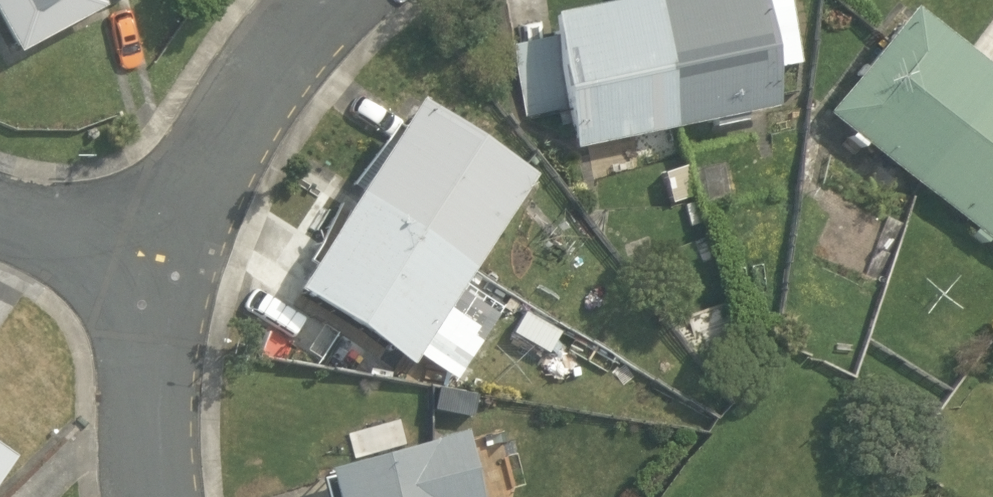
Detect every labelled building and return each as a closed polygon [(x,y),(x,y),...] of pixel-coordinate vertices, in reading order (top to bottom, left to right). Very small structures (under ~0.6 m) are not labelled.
[(19,53),(107,8),(104,2),(108,0),(0,0),(0,16),(19,53)] [(557,36),(572,110),(580,145),(606,140),(608,149),(640,143),(638,135),(715,119),(716,128),(750,121),(749,113),(780,107),(772,69),(758,0),(606,0),(552,11),(557,36)] [(772,69),(804,63),(792,0),(758,0),(772,69)] [(911,4),(829,113),(853,131),(849,137),(864,148),(868,143),(976,228),(972,233),(986,244),(990,239),(992,241),(992,68),(911,4)] [(572,110),(557,36),(514,44),(528,118),(572,110)] [(538,171),(418,95),(295,288),(415,364),(538,171)] [(468,431),(328,467),(329,474),(321,476),(327,496),(485,496),(468,431)] [(18,455),(0,442),(0,480),(18,455)]
